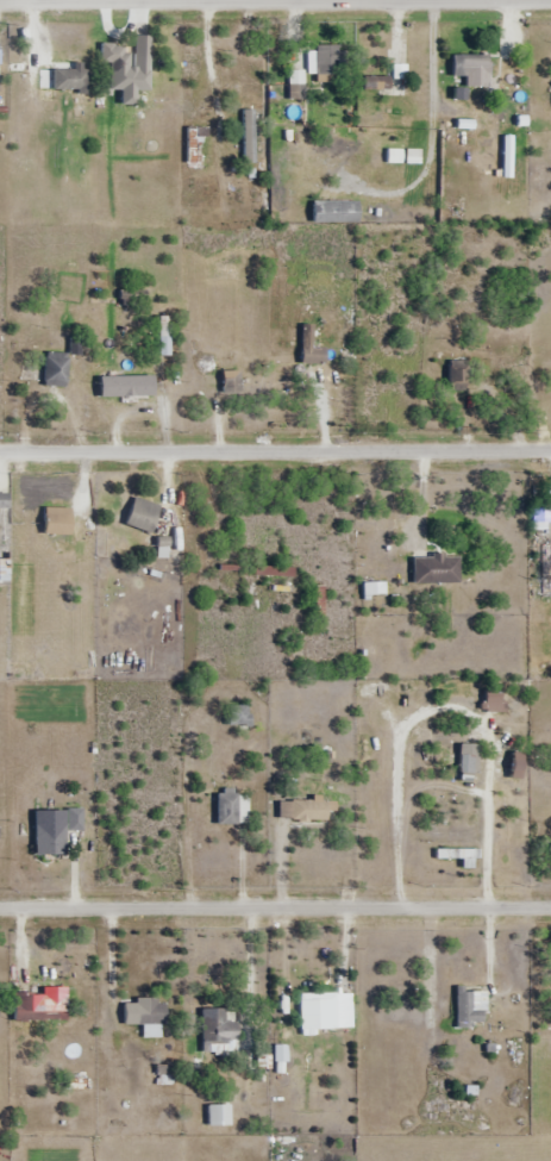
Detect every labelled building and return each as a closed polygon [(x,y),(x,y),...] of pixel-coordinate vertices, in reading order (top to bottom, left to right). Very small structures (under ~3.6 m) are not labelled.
[(150,73),(150,40),(135,40),(135,73),(150,73)] [(315,75),(343,75),(343,46),(315,46),(315,75)] [(129,82),(129,50),(111,50),(111,82),(129,82)] [(490,55),(453,55),(453,78),(490,78),(490,55)] [(53,70),(53,91),(86,91),(87,64),(74,64),(74,70),(53,70)] [(405,67),(391,67),(391,77),(364,77),(364,97),(405,97),(405,67)] [(243,164),(255,164),(255,110),(243,110),(243,164)] [(206,170),(206,127),(187,127),(187,170),(206,170)] [(146,304),(146,290),(120,290),(120,304),(146,304)] [(170,317),(160,317),(160,356),(170,356),(170,317)] [(327,346),(313,346),(313,326),(302,326),(302,365),(327,365),(327,346)] [(46,387),(68,386),(66,353),(43,354),(46,387)] [(469,392),(469,361),(449,361),(449,392),(469,392)] [(242,393),(240,370),(204,374),(207,397),(242,393)] [(0,494),(0,509),(8,509),(8,494),(0,494)] [(151,535),(161,507),(135,498),(125,525),(151,535)] [(44,536),(71,536),(71,508),(44,508),(44,536)] [(414,557),(414,584),(459,584),(459,557),(414,557)] [(504,713),(504,694),(486,694),(486,713),(504,713)] [(229,707),(229,726),(250,726),(250,707),(229,707)] [(477,746),(460,746),(460,782),(477,782),(477,746)] [(249,795),(217,795),(217,826),(249,826),(249,795)] [(327,802),(279,802),(279,822),(327,822),(327,802)] [(68,810),(68,831),(82,831),(82,810),(68,810)] [(65,848),(65,825),(35,825),(35,848),(65,848)] [(14,1020),(68,1020),(68,987),(42,987),(42,993),(14,993),(14,1020)] [(457,988),(457,1028),(486,1028),(486,988),(457,988)] [(352,994),(300,994),(301,1035),(316,1035),(316,1029),(352,1029),(352,994)] [(166,1038),(166,999),(136,999),(136,1025),(142,1025),(142,1038),(166,1038)] [(203,1009),(204,1055),(237,1054),(236,1008),(203,1009)]
